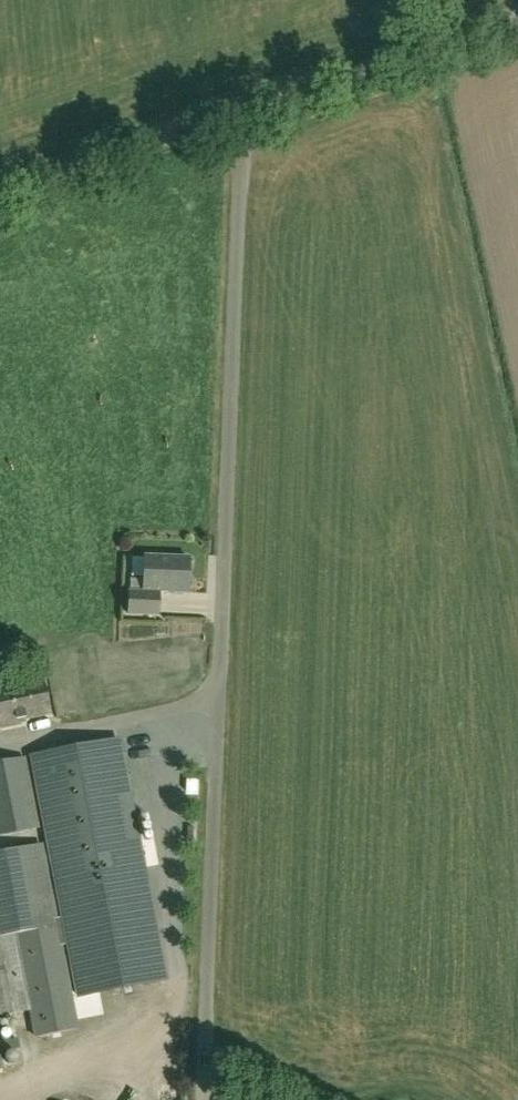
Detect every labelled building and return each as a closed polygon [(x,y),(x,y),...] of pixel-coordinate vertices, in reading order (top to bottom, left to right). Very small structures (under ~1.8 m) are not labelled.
[(188,593),(189,557),(145,555),(144,579),(130,578),(129,613),(158,615),(159,591),(188,593)] [(48,713),(42,680),(0,688),(0,722),(1,726),(19,723),(18,719),(48,713)] [(168,983),(121,738),(29,756),(77,1001),(168,983)] [(39,827),(25,755),(0,760),(0,834),(39,827)] [(0,853),(0,1015),(30,1009),(35,1036),(77,1028),(42,845),(0,853)]
